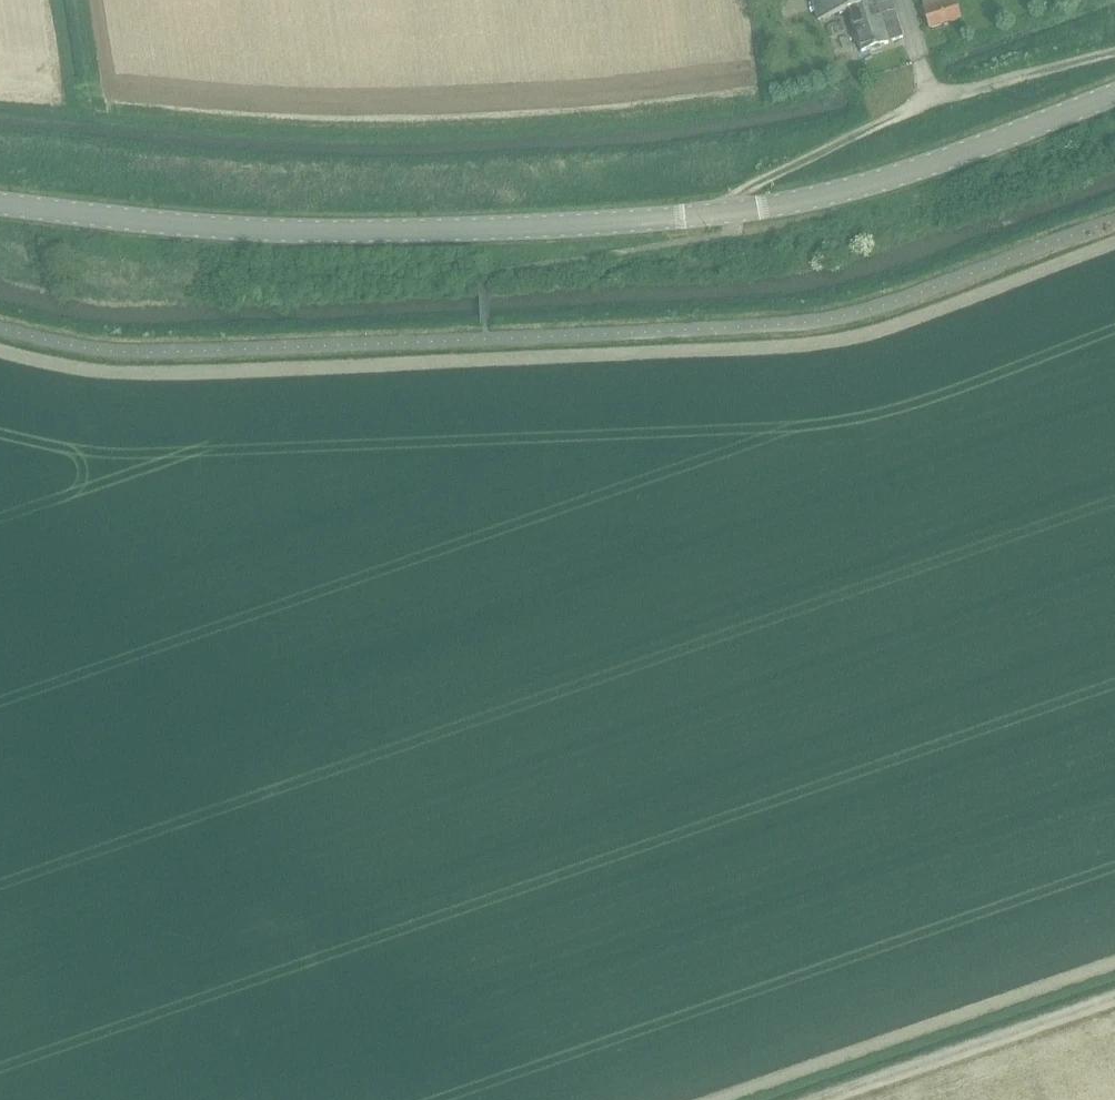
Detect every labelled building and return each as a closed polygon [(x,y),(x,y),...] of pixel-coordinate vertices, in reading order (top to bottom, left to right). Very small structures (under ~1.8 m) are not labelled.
[(818,21),(849,11),(862,53),(890,44),(903,40),(896,17),(894,12),(879,17),(873,0),(811,0),(818,21)] [(928,9),(934,28),(961,19),(955,0),(925,0),(928,9)]
